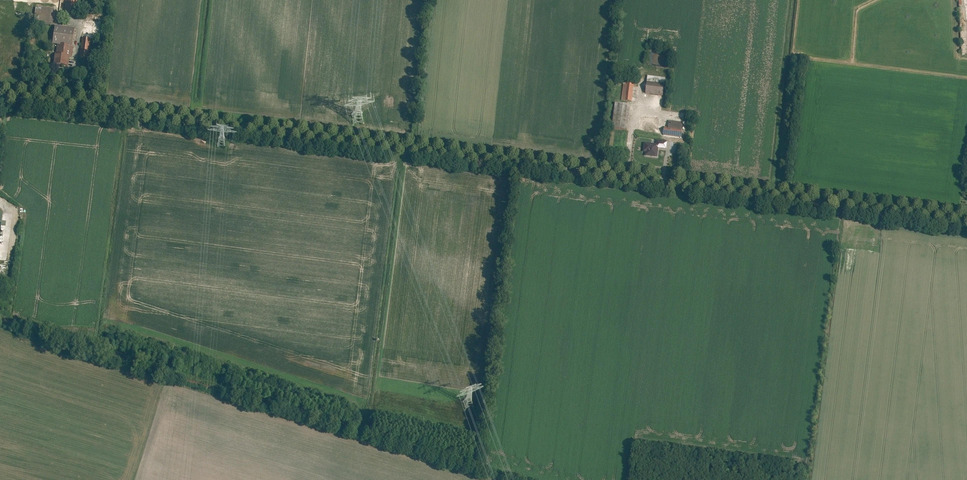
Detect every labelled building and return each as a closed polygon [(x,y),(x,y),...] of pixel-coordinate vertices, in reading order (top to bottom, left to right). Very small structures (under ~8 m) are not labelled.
[(61,11),(78,14),(79,1),(74,0),(63,0),(61,11)] [(32,22),(50,24),(52,10),(34,8),(32,22)] [(51,65),(68,67),(69,58),(71,58),(77,26),(52,22),(49,43),(55,44),(54,52),(51,65)] [(79,60),(88,62),(91,41),(82,39),(79,60)] [(648,77),(646,94),(663,96),(666,79),(648,77)] [(621,101),(632,103),(635,81),(624,79),(621,101)] [(612,130),(628,132),(632,106),(615,104),(612,130)] [(664,135),(682,138),(683,123),(669,121),(668,128),(664,127),(664,135)] [(656,145),(644,143),(643,152),(646,152),(645,156),(657,158),(659,149),(666,150),(667,142),(657,140),(656,145)]
